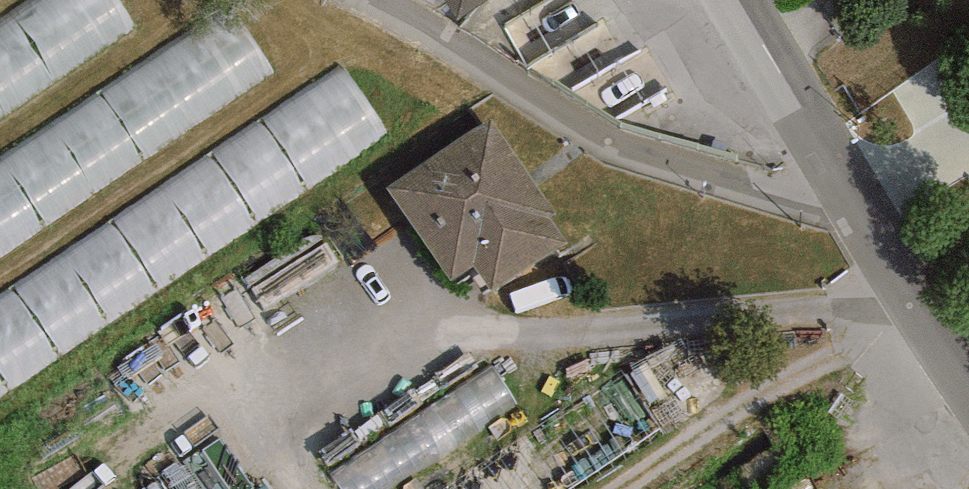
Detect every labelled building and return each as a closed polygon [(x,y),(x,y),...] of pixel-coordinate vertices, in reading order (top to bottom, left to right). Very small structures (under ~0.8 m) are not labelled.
[(123,0),(27,0),(0,18),(0,116),(138,22),(123,0)] [(456,22),(493,0),(444,0),(456,22)] [(215,16),(0,159),(0,259),(261,86),(215,16)] [(0,301),(0,391),(374,140),(332,78),(0,301)] [(493,117),(387,188),(451,282),(476,265),(493,290),(563,243),(547,219),(557,212),(493,117)]
